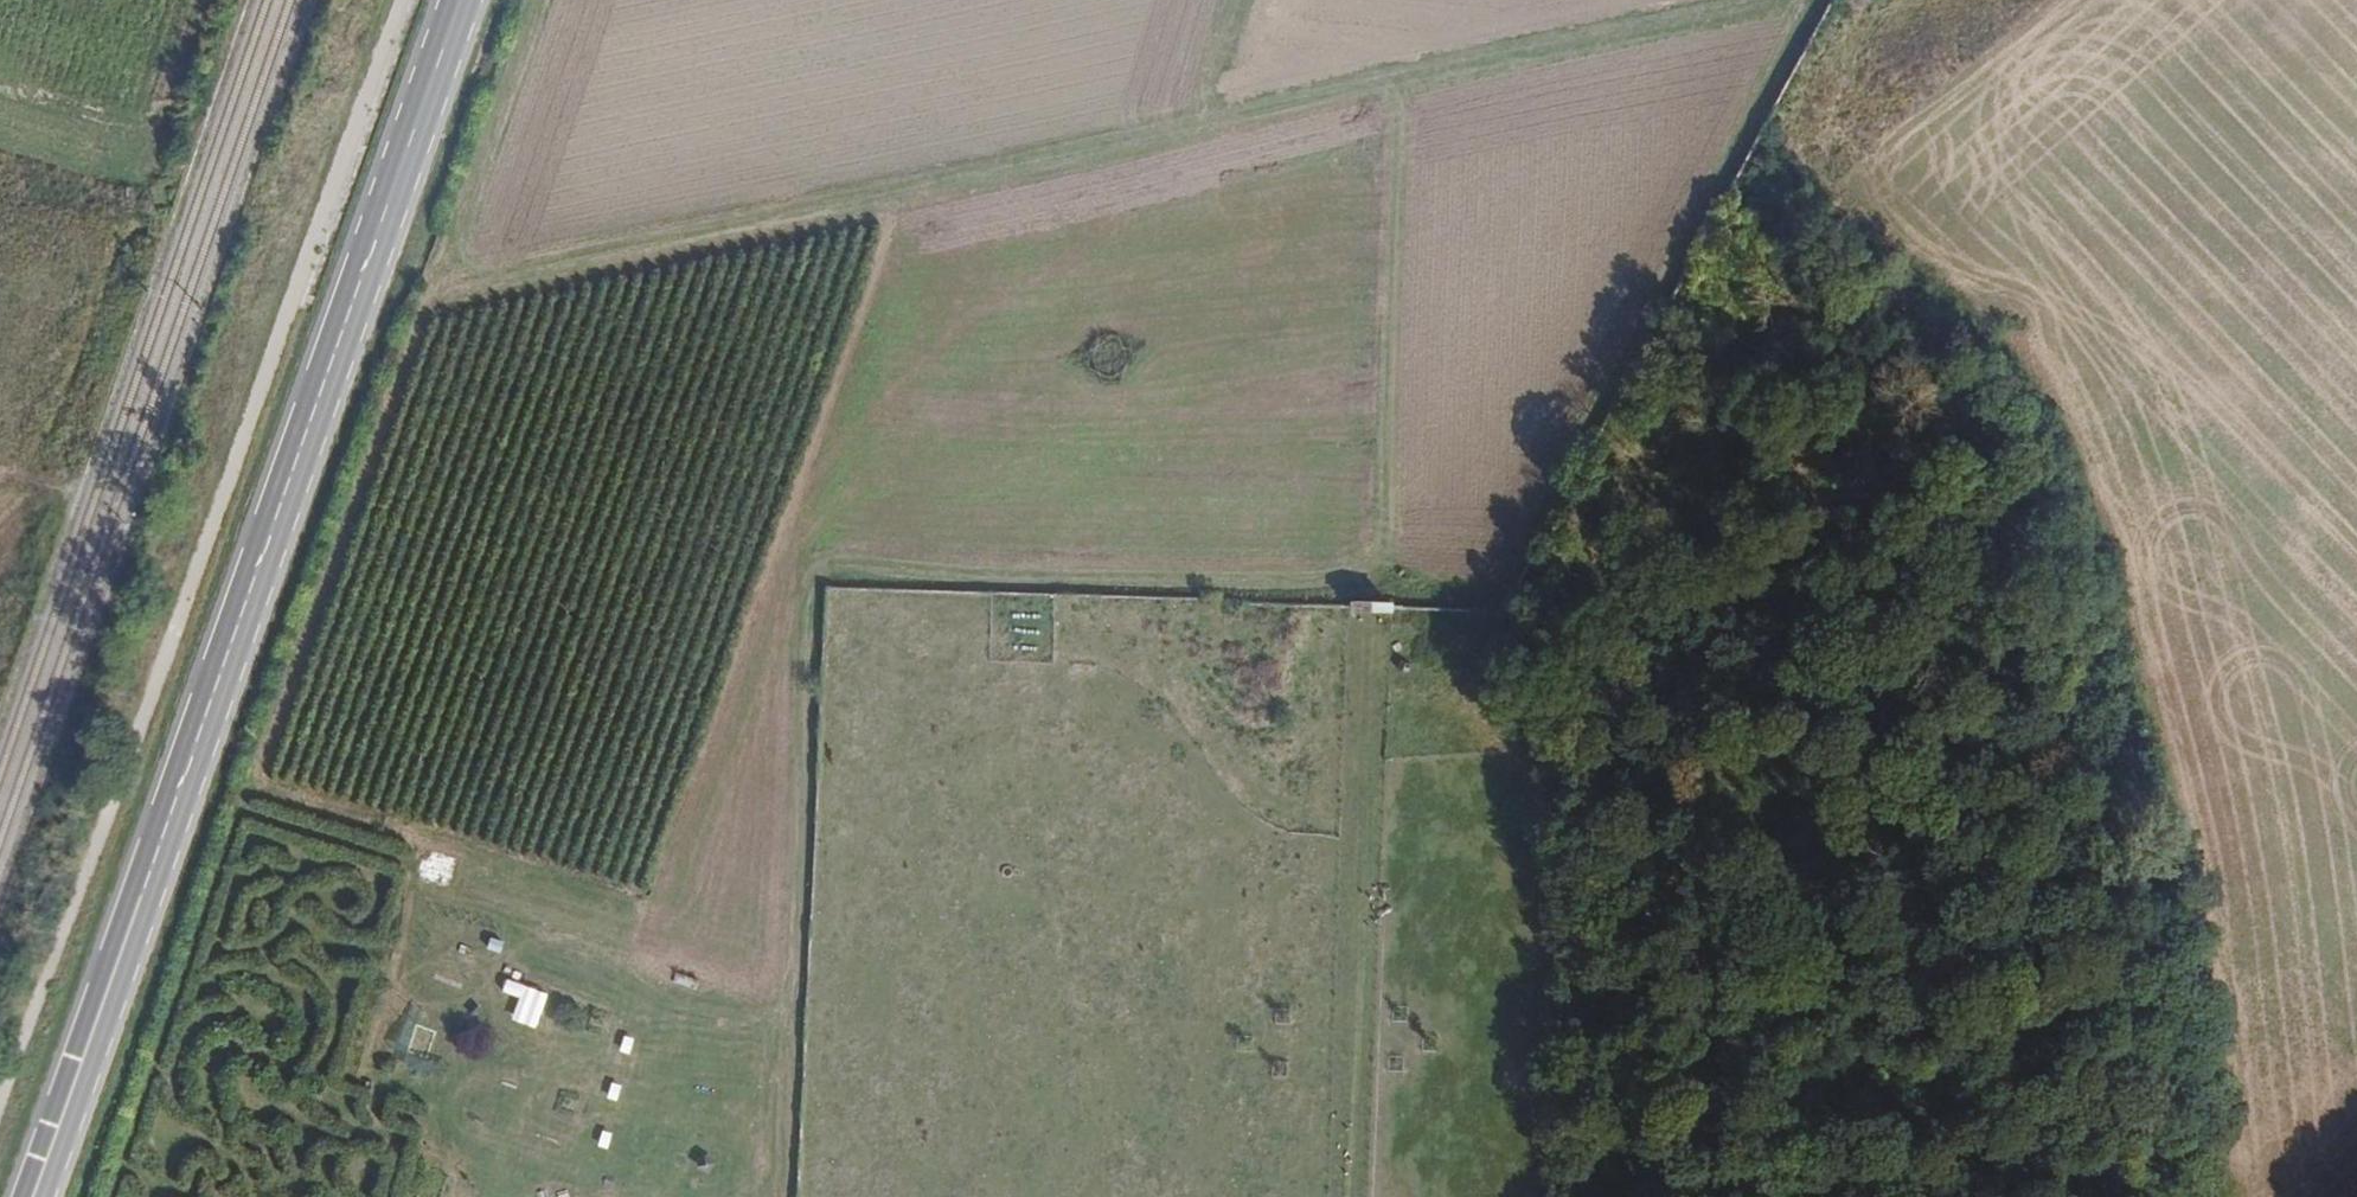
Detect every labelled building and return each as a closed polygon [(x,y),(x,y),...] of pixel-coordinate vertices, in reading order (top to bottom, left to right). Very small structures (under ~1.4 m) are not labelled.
[(1371,600),(1349,599),(1349,605),(1349,610),(1370,611),(1391,612),(1391,606),(1391,601),(1371,600)]
